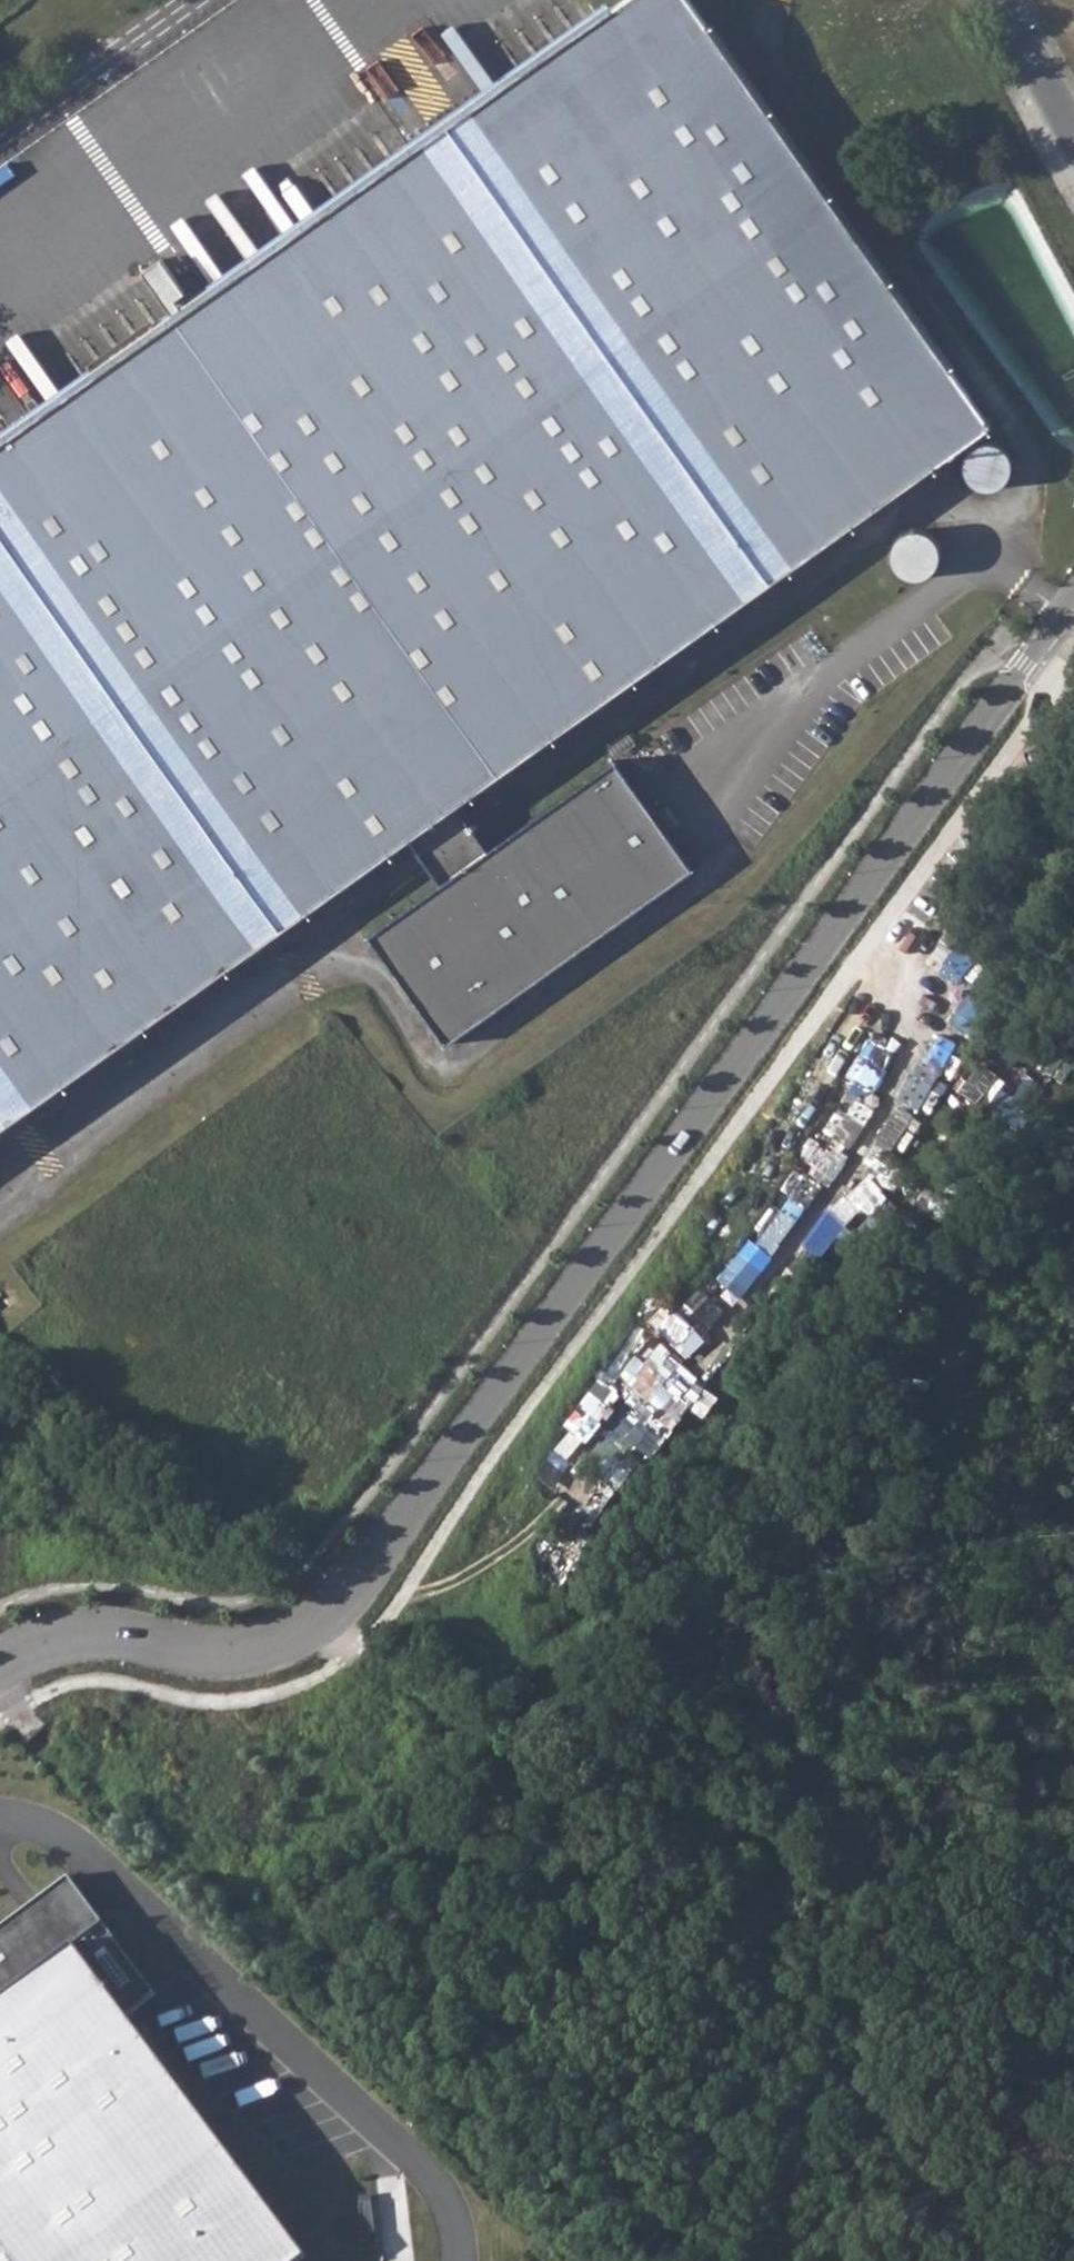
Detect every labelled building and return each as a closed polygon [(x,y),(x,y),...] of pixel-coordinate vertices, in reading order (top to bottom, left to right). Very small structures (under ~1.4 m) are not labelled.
[(0,439),(0,1128),(403,842),(435,887),(363,939),(441,1049),(688,874),(610,764),(484,854),(452,808),(989,428),(684,0),(621,0),(0,439)] [(963,466),(963,473),(964,480),(968,487),(973,491),(979,494),(986,495),(993,495),(1000,492),(1005,487),(1009,479),(1010,470),(1008,462),(1004,455),(997,450),(990,448),(982,448),(974,451),(969,455),(966,460),(963,466)] [(892,556),(921,579),(945,550),(916,526),(892,556)] [(306,2257),(127,2017),(156,1995),(68,1876),(0,1926),(0,2260),(300,2260),(306,2257)] [(356,2204),(360,2235),(372,2233),(368,2202),(356,2204)]
